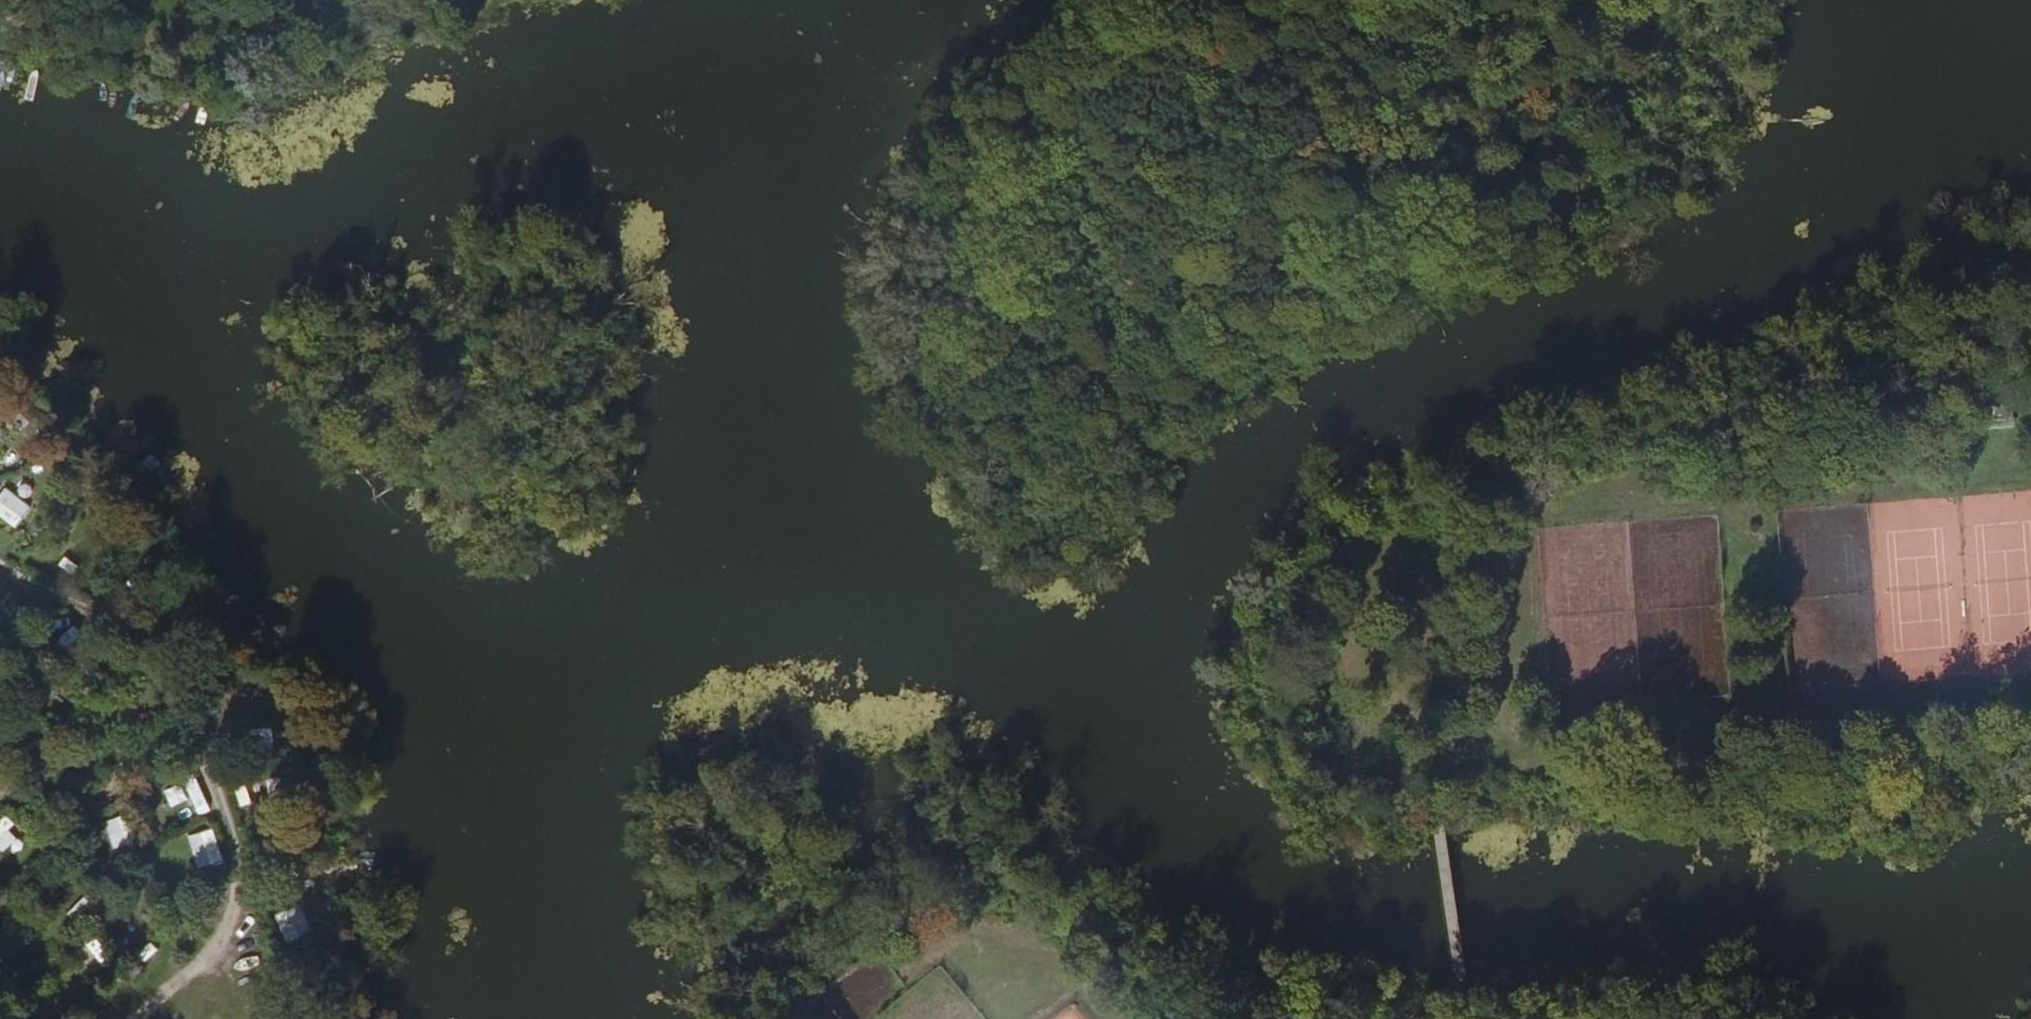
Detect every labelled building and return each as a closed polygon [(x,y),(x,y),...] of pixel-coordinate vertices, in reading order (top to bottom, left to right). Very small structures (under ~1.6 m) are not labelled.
[(33,504),(6,485),(0,494),(0,513),(17,526),(33,504)]
